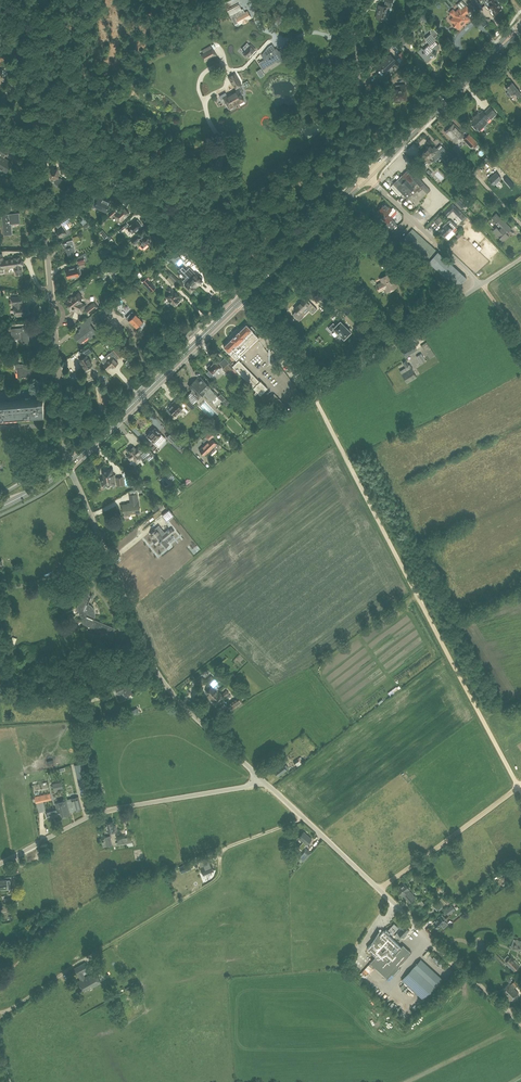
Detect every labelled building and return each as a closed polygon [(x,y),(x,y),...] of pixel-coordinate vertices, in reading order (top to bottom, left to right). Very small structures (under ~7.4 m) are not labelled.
[(388,6),(391,7),(393,0),(384,0),(384,1),(385,1),(384,6),(379,4),(376,18),(385,19),(388,6)] [(459,2),(456,4),(459,8),(455,11),(453,8),(449,12),(450,13),(449,13),(452,16),(453,17),(450,20),(453,23),(452,24),(455,27),(456,26),(458,29),(462,25),(464,23),(469,19),(465,14),(469,10),(465,6),(466,5),(461,0),(459,2)] [(481,7),(477,0),(471,0),(472,1),(471,1),(477,10),(482,7),(481,7)] [(485,3),(484,4),(487,7),(488,7),(493,12),(493,13),(493,14),(494,13),(494,14),(501,8),(494,0),(482,0),(485,3)] [(236,9),(235,6),(227,10),(234,23),(237,21),(239,24),(251,18),(247,11),(240,15),(236,9)] [(281,43),(286,40),(282,30),(276,33),(281,43)] [(433,52),(436,49),(439,46),(434,41),(436,39),(431,33),(425,39),(429,44),(423,50),(421,48),(418,51),(420,53),(425,59),(427,62),(432,58),(431,57),(432,56),(430,54),(433,52)] [(409,40),(405,34),(396,41),(399,45),(401,43),(403,45),(409,40)] [(255,49),(250,44),(250,45),(248,43),(250,41),(246,37),(238,45),(243,50),(243,51),(243,52),(248,57),(255,49)] [(264,60),(259,63),(263,69),(276,60),(277,61),(281,59),(280,58),(284,56),(280,50),(278,51),(277,48),(275,49),(272,44),(268,46),(261,55),(264,60)] [(204,62),(217,55),(213,47),(212,48),(210,45),(202,50),(203,53),(200,54),(204,62)] [(381,60),(382,62),(377,66),(384,73),(397,61),(390,54),(385,59),(384,58),(381,60)] [(8,67),(6,57),(0,58),(0,69),(8,67)] [(235,73),(228,77),(235,90),(236,89),(240,86),(242,85),(235,73)] [(520,96),(520,95),(520,93),(512,81),(507,85),(507,86),(506,87),(508,90),(506,92),(506,93),(508,96),(510,96),(512,94),(511,94),(514,92),(518,97),(520,96)] [(394,94),(393,95),(394,97),(395,98),(395,102),(401,102),(401,99),(406,98),(405,84),(396,85),(396,89),(394,89),(394,94)] [(237,90),(227,96),(226,95),(225,96),(225,95),(223,96),(224,97),(223,97),(229,108),(233,106),(232,105),(238,102),(239,103),(244,100),(241,95),(244,93),(240,86),(236,89),(237,90)] [(483,110),(472,121),(475,124),(473,126),(475,129),(477,129),(479,131),(488,123),(488,121),(490,119),(491,120),(497,113),(490,106),(487,109),(484,112),(483,110)] [(462,131),(454,123),(449,127),(448,127),(447,129),(447,130),(446,131),(449,135),(448,136),(450,139),(451,138),(456,143),(464,135),(461,132),(462,131)] [(463,139),(471,147),(476,142),(469,134),(463,139)] [(6,172),(11,163),(3,158),(5,155),(6,155),(10,149),(0,143),(0,168),(6,172)] [(436,150),(434,147),(432,148),(430,146),(429,146),(429,147),(428,146),(427,146),(427,147),(426,147),(426,148),(426,149),(426,150),(421,154),(430,163),(434,159),(435,161),(440,156),(446,162),(453,155),(449,151),(447,152),(441,146),(436,150)] [(416,206),(420,201),(419,200),(430,190),(419,179),(420,178),(410,167),(387,189),(396,199),(402,193),(407,198),(409,196),(411,198),(410,199),(416,206)] [(49,168),(49,170),(51,180),(54,180),(55,180),(55,182),(59,185),(58,186),(66,192),(71,185),(64,179),(63,180),(61,179),(58,179),(57,169),(54,170),(54,168),(49,168)] [(501,178),(496,172),(489,179),(494,184),(501,178)] [(110,202),(99,197),(94,206),(106,211),(110,202)] [(462,209),(465,205),(463,203),(465,202),(460,197),(455,202),(462,209)] [(392,218),(387,214),(391,210),(384,203),(382,206),(380,206),(379,207),(379,209),(376,212),(387,223),(385,225),(391,231),(397,225),(395,223),(396,222),(392,219),(392,218)] [(453,203),(444,212),(447,216),(453,210),(458,216),(462,212),(453,203)] [(121,208),(116,212),(115,214),(122,222),(130,214),(124,206),(121,209),(121,208)] [(19,223),(18,213),(8,214),(1,215),(4,235),(12,234),(11,224),(19,223)] [(502,227),(499,230),(496,227),(492,230),(503,242),(509,236),(505,232),(507,230),(508,231),(511,228),(497,213),(492,218),(496,222),(497,222),(502,227)] [(79,222),(82,226),(89,221),(86,217),(79,222)] [(61,236),(62,238),(67,235),(65,233),(66,233),(64,231),(67,229),(64,226),(68,223),(66,219),(60,223),(63,226),(55,231),(59,237),(61,236)] [(142,225),(138,219),(136,221),(132,224),(131,223),(129,225),(126,222),(120,227),(122,229),(125,227),(126,229),(128,228),(132,234),(141,226),(142,225)] [(446,224),(442,227),(443,228),(440,231),(445,236),(452,230),(456,227),(450,220),(446,224)] [(452,288),(455,286),(466,278),(412,229),(403,239),(446,278),(443,280),(452,288)] [(143,235),(139,239),(137,236),(131,241),(134,243),(136,241),(137,243),(140,240),(143,243),(140,245),(143,248),(147,244),(147,243),(153,238),(148,233),(144,236),(143,235)] [(74,254),(73,252),(76,251),(72,240),(67,241),(68,247),(66,248),(68,256),(74,254)] [(184,261),(181,258),(175,251),(168,256),(175,264),(176,263),(178,266),(184,261)] [(4,272),(4,268),(15,267),(16,274),(23,274),(22,266),(23,266),(23,264),(24,264),(24,261),(23,261),(22,256),(3,259),(2,252),(0,253),(0,272),(4,272)] [(76,267),(66,269),(68,278),(78,275),(78,271),(80,270),(79,267),(77,268),(76,267)] [(187,275),(188,276),(190,279),(197,285),(202,280),(203,277),(200,275),(198,276),(193,271),(191,271),(189,273),(186,270),(184,272),(187,275)] [(177,284),(180,282),(172,273),(169,276),(177,284)] [(379,290),(385,287),(387,291),(396,287),(389,274),(380,278),(383,282),(376,285),(379,290)] [(188,276),(183,281),(183,282),(188,287),(188,289),(190,290),(191,290),(191,291),(197,285),(190,279),(188,276)] [(142,282),(151,292),(155,288),(149,281),(151,279),(148,277),(142,282)] [(176,303),(177,304),(178,302),(178,301),(179,301),(179,300),(180,299),(178,297),(179,296),(174,290),(173,291),(170,287),(167,290),(170,293),(166,297),(174,305),(175,304),(176,303)] [(75,310),(82,313),(85,304),(81,303),(78,300),(81,298),(77,293),(72,298),(71,297),(68,299),(68,300),(64,304),(70,311),(73,309),(73,308),(75,309),(75,310)] [(22,297),(11,297),(12,304),(15,304),(15,306),(14,306),(15,315),(27,314),(26,305),(21,305),(21,303),(22,303),(22,297)] [(309,304),(304,299),(294,309),(300,314),(309,304)] [(331,300),(327,304),(332,310),(337,305),(331,300)] [(88,315),(98,307),(94,301),(84,309),(88,315)] [(122,308),(125,311),(131,306),(128,302),(122,308)] [(345,305),(341,310),(346,315),(351,310),(345,305)] [(99,312),(96,315),(106,326),(109,324),(99,312)] [(136,327),(140,324),(142,325),(144,323),(142,322),(143,321),(135,314),(132,312),(126,317),(129,320),(128,321),(131,323),(131,322),(136,327)] [(78,331),(79,332),(74,336),(80,343),(88,337),(90,339),(97,333),(89,323),(93,320),(90,317),(79,325),(82,328),(78,331)] [(344,338),(351,332),(340,321),(336,326),(333,323),(328,328),(331,331),(334,328),(344,338)] [(246,324),(239,331),(238,331),(231,339),(224,346),(236,359),(259,337),(254,332),(256,331),(252,326),(250,328),(246,324)] [(23,343),(25,343),(29,342),(28,331),(22,332),(21,328),(11,329),(12,338),(21,337),(21,343),(23,343)] [(401,349),(406,357),(416,350),(411,342),(401,349)] [(427,343),(421,346),(430,359),(435,356),(427,343)] [(110,355),(107,358),(106,357),(101,360),(105,364),(104,365),(105,365),(104,366),(106,368),(107,368),(108,369),(111,366),(113,367),(118,363),(115,360),(117,357),(118,358),(122,355),(115,348),(112,351),(113,352),(110,355)] [(83,365),(82,365),(84,368),(85,369),(92,364),(91,362),(91,361),(89,359),(88,358),(86,355),(84,352),(80,356),(81,358),(79,360),(83,365)] [(421,354),(417,357),(421,363),(425,361),(421,354)] [(232,370),(231,371),(235,375),(238,372),(260,394),(267,388),(265,385),(260,380),(259,381),(238,360),(232,366),(229,363),(227,365),(232,370)] [(222,366),(219,363),(218,365),(215,362),(211,365),(210,364),(207,367),(210,370),(207,373),(212,378),(215,375),(214,374),(222,366)] [(17,373),(19,373),(19,377),(33,376),(32,367),(24,368),(24,364),(15,365),(15,369),(17,369),(17,373)] [(413,370),(410,364),(409,365),(406,367),(400,371),(407,384),(408,383),(416,378),(412,371),(413,370)] [(189,386),(193,390),(186,396),(193,404),(197,400),(196,399),(202,394),(201,393),(202,392),(211,401),(217,395),(208,385),(202,379),(199,381),(196,379),(189,386)] [(44,411),(43,398),(38,399),(0,402),(0,415),(44,411)] [(172,403),(172,404),(172,405),(172,404),(171,404),(170,404),(169,406),(169,407),(168,408),(169,408),(167,410),(170,413),(172,411),(175,415),(181,409),(185,413),(188,410),(184,407),(186,405),(179,398),(175,402),(174,401),(172,403)] [(195,407),(187,398),(184,401),(192,409),(195,407)] [(155,428),(147,436),(153,442),(156,438),(159,441),(164,437),(155,428)] [(179,439),(170,430),(165,435),(174,444),(180,450),(185,445),(179,439)] [(205,436),(209,440),(199,449),(200,450),(200,451),(201,452),(202,452),(204,454),(207,451),(210,454),(216,449),(214,447),(217,443),(212,438),(214,436),(210,432),(205,436)] [(134,448),(133,446),(131,448),(130,448),(129,448),(128,448),(128,449),(127,449),(127,450),(128,451),(129,453),(127,455),(130,460),(133,458),(137,462),(143,458),(140,453),(143,451),(139,445),(134,448)] [(103,477),(102,477),(101,478),(100,479),(101,480),(101,481),(102,481),(102,485),(106,484),(106,486),(107,486),(109,486),(110,485),(110,484),(114,483),(112,469),(109,469),(103,470),(104,477),(103,477)] [(176,478),(169,471),(166,474),(168,476),(167,477),(172,482),(176,478)] [(122,504),(123,515),(124,515),(124,514),(129,513),(140,512),(139,501),(138,501),(137,494),(130,495),(131,503),(122,504)] [(169,510),(163,514),(167,519),(173,515),(169,510)] [(154,537),(157,541),(158,541),(162,546),(168,541),(165,538),(172,532),(169,527),(165,531),(159,524),(154,528),(155,529),(151,533),(154,537)] [(89,594),(90,593),(88,590),(83,592),(76,608),(78,613),(79,613),(81,618),(81,619),(83,624),(112,636),(117,634),(116,630),(115,630),(115,628),(116,628),(94,618),(94,616),(94,613),(94,610),(92,607),(90,605),(88,604),(92,594),(91,594),(91,595),(89,594)] [(211,687),(206,692),(212,698),(212,699),(219,691),(217,690),(216,691),(213,688),(216,684),(213,681),(209,684),(211,687)] [(87,687),(82,688),(85,698),(88,697),(100,694),(98,687),(104,686),(103,682),(98,683),(98,684),(87,687)] [(125,695),(132,692),(128,684),(123,686),(122,683),(115,686),(118,694),(124,691),(125,695)] [(222,694),(219,691),(212,699),(217,704),(225,697),(224,697),(229,693),(226,690),(222,694)] [(238,696),(227,704),(231,711),(243,703),(238,696)] [(296,764),(297,766),(303,762),(302,760),(303,759),(301,757),(300,757),(299,757),(293,761),(295,764),(296,764)] [(83,763),(74,765),(79,788),(88,786),(83,763)] [(278,776),(287,770),(282,764),(274,770),(278,776)] [(61,782),(50,785),(52,791),(63,789),(61,782)] [(50,794),(34,797),(36,803),(51,799),(50,794)] [(55,803),(57,809),(57,810),(59,815),(58,815),(59,818),(70,815),(69,811),(74,810),(74,811),(81,809),(78,797),(70,799),(73,807),(68,808),(66,800),(55,803)] [(57,809),(46,812),(47,814),(46,814),(47,817),(48,817),(48,818),(58,815),(59,815),(57,810),(57,809)] [(110,834),(116,832),(115,829),(117,829),(116,825),(114,825),(113,821),(106,823),(107,827),(106,827),(107,831),(109,831),(110,834)] [(299,837),(302,840),(307,845),(312,839),(304,832),(299,837)] [(105,841),(102,842),(103,847),(107,846),(112,845),(110,836),(104,837),(105,841)] [(118,845),(132,842),(131,837),(117,840),(118,842),(116,842),(116,845),(118,845)] [(298,854),(304,860),(311,852),(305,846),(298,854)] [(203,874),(214,870),(209,857),(198,861),(203,874)] [(191,868),(189,862),(179,866),(181,872),(191,868)] [(7,885),(8,889),(13,888),(12,881),(11,881),(11,877),(5,877),(5,879),(0,880),(0,886),(7,885)] [(410,902),(415,897),(408,890),(409,889),(404,883),(396,890),(402,896),(403,895),(410,902)] [(16,890),(13,891),(14,894),(9,895),(11,902),(15,901),(14,899),(18,899),(16,890)] [(433,904),(437,909),(443,904),(439,899),(433,904)] [(450,913),(451,914),(453,912),(452,911),(455,909),(452,905),(443,911),(445,914),(447,912),(448,914),(450,913)] [(433,922),(435,924),(436,926),(437,927),(438,927),(441,925),(444,928),(448,923),(444,920),(446,919),(442,914),(440,916),(433,922)] [(398,926),(400,928),(401,928),(398,932),(395,934),(400,939),(403,936),(404,937),(407,934),(406,933),(409,930),(404,925),(401,922),(398,926)] [(373,942),(368,948),(376,956),(370,962),(387,978),(392,973),(393,974),(400,967),(399,965),(411,952),(403,944),(401,947),(388,935),(390,933),(386,930),(385,931),(384,931),(380,934),(381,932),(379,931),(380,931),(379,930),(372,941),(372,942),(373,941),(373,942)] [(520,953),(520,940),(519,940),(519,941),(514,939),(511,947),(520,950),(520,953)] [(504,961),(496,954),(494,956),(501,964),(504,961)] [(517,962),(515,959),(513,961),(511,958),(510,957),(506,961),(514,970),(518,966),(516,964),(517,962)] [(420,960),(403,978),(425,998),(435,987),(441,980),(420,960)] [(85,962),(73,969),(77,975),(78,975),(81,979),(78,981),(84,992),(101,982),(95,972),(84,977),(82,973),(89,969),(85,962)] [(500,991),(510,1001),(518,993),(514,988),(518,984),(515,980),(510,985),(509,983),(500,991)] [(514,1003),(510,1006),(517,1012),(520,1007),(514,1003)]
